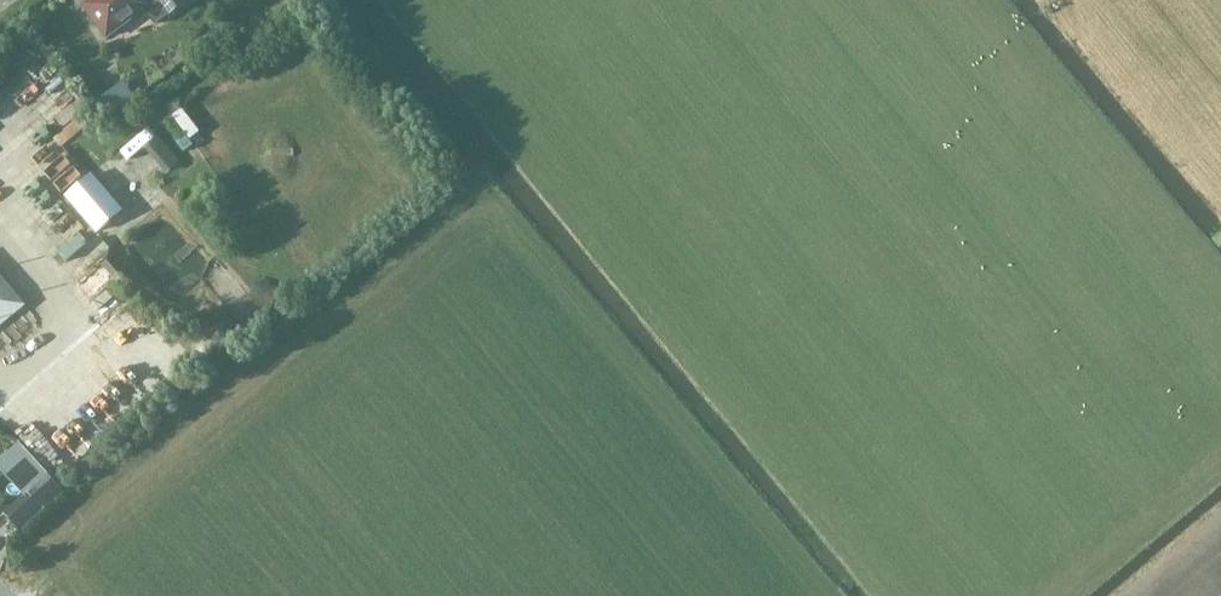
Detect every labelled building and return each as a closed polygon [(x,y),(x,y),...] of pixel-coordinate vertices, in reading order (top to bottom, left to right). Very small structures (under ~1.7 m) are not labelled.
[(169,14),(185,2),(183,0),(87,0),(82,4),(106,37),(144,8),(155,22),(168,12),(169,14)] [(210,80),(185,99),(195,113),(220,95),(210,80)] [(134,95),(125,83),(103,100),(112,111),(134,95)] [(135,128),(109,149),(120,163),(146,142),(135,128)] [(157,159),(169,148),(159,137),(147,149),(157,159)] [(100,160),(74,181),(104,217),(130,196),(100,160)] [(25,305),(0,274),(0,325),(25,305)] [(47,432),(38,440),(57,461),(66,453),(47,432)] [(51,478),(8,516),(22,532),(64,494),(51,478)]
